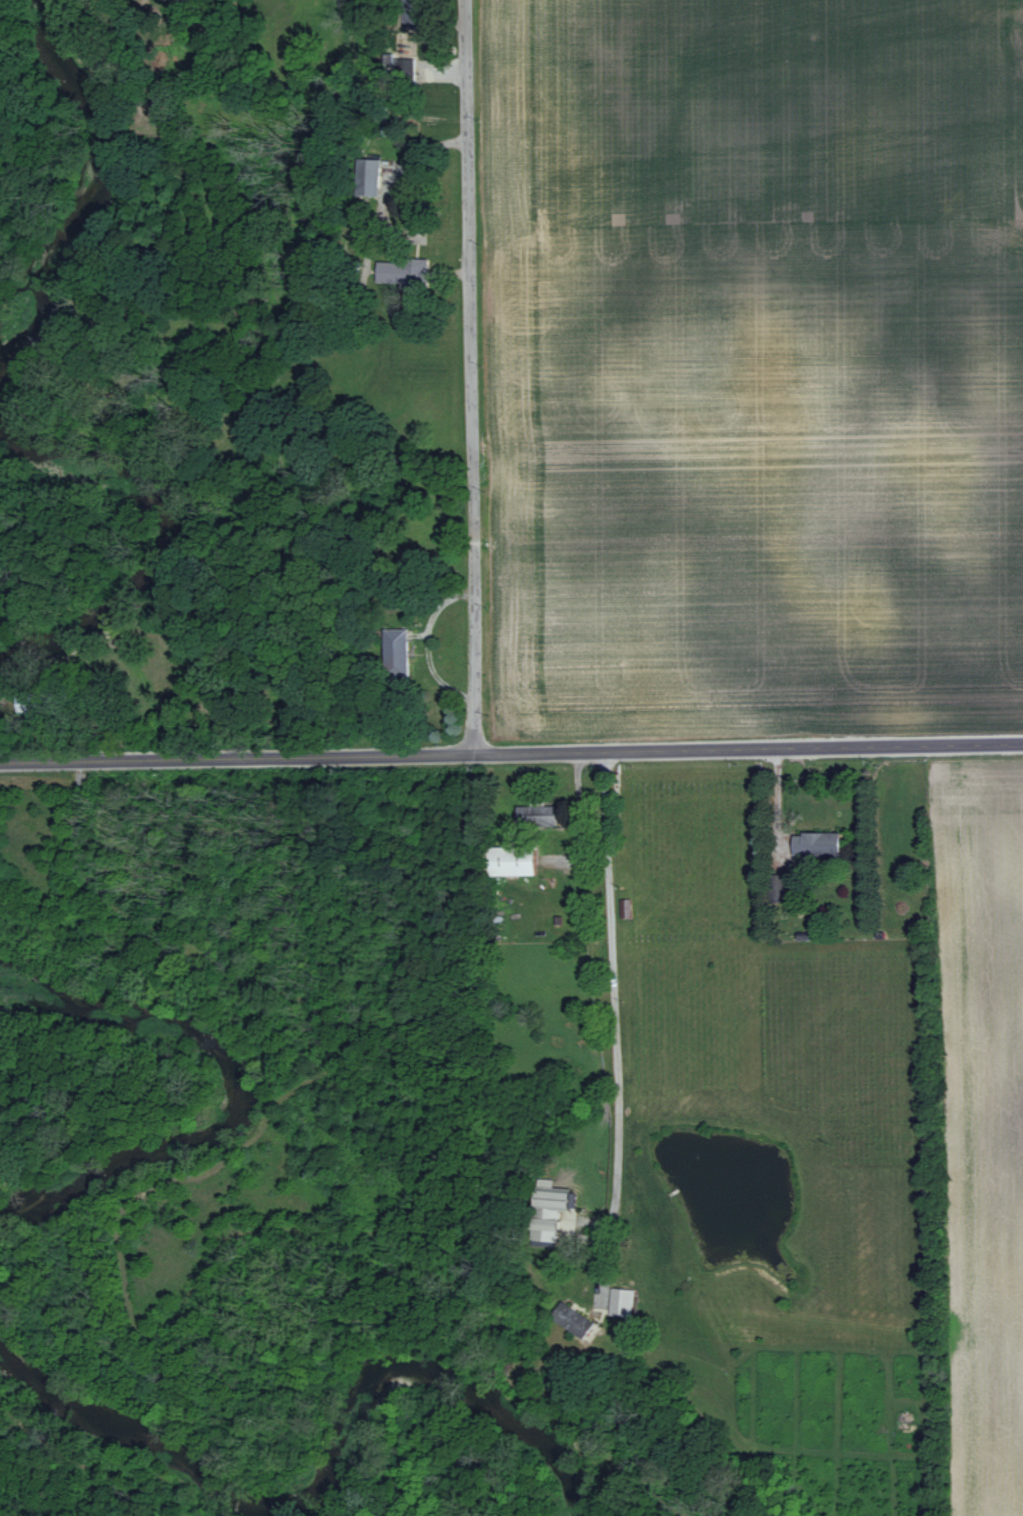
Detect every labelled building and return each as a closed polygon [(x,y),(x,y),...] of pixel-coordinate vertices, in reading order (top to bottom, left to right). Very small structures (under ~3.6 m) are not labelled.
[(400,78),(417,78),(417,58),(400,58),(400,78)] [(380,195),(379,159),(366,159),(367,196),(380,195)] [(412,629),(386,629),(385,674),(411,674),(412,629)] [(520,805),(520,826),(560,825),(560,804),(520,805)] [(845,831),(798,832),(798,858),(846,857),(845,831)] [(494,874),(539,875),(540,847),(494,847),(494,874)] [(610,1314),(632,1316),(635,1289),(613,1287),(610,1314)] [(588,1340),(599,1324),(569,1303),(558,1319),(588,1340)]
